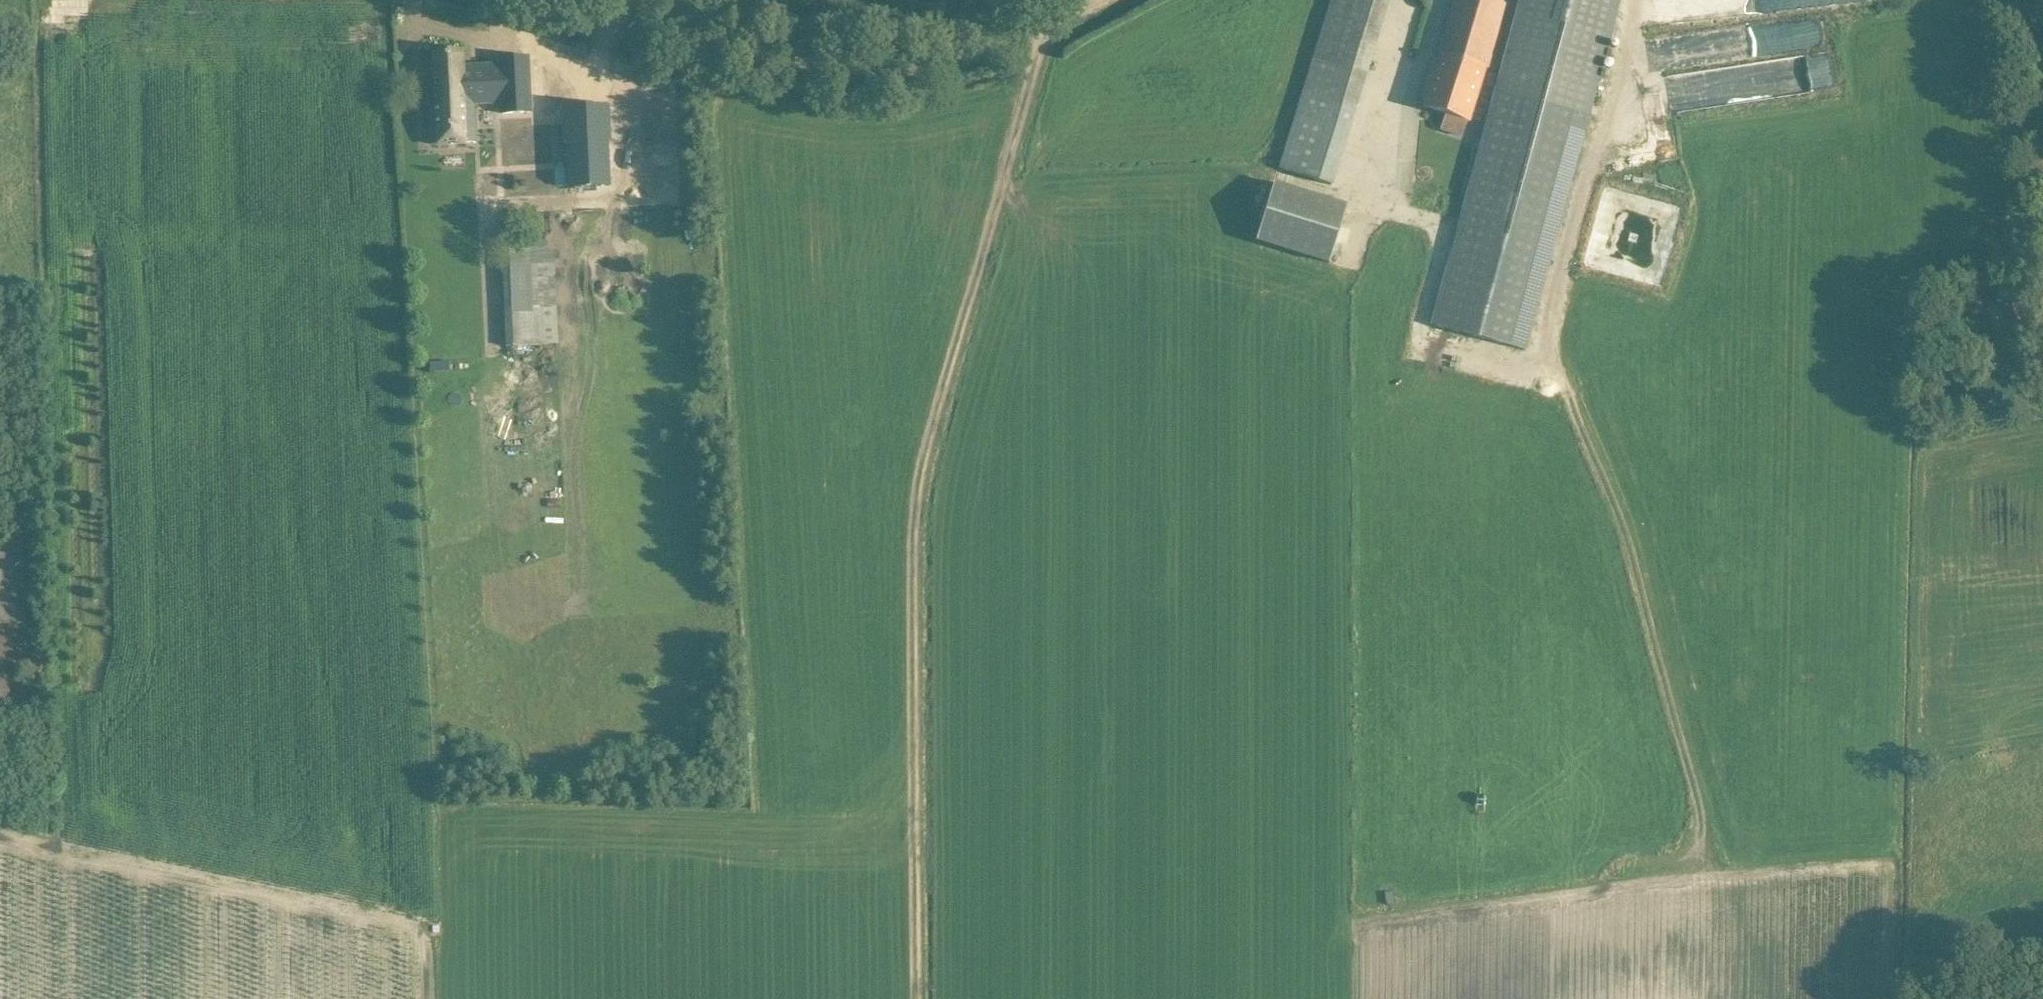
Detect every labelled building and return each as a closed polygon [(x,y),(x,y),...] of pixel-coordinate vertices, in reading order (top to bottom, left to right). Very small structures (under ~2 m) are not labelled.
[(1278,169),(1332,186),(1389,0),(1330,0),(1278,169)] [(1451,11),(1436,54),(1439,55),(1421,105),(1466,120),(1481,67),(1484,68),(1505,4),(1505,3),(1503,7),(1482,0),(1454,0),(1451,11)] [(1531,325),(1618,0),(1522,0),(1432,324),(1525,350),(1531,325)] [(1781,25),(1781,49),(1815,48),(1814,24),(1781,25)] [(436,103),(429,104),(431,128),(437,128),(437,129),(438,142),(438,143),(438,144),(440,144),(451,144),(453,143),(464,143),(466,143),(474,142),(476,142),(476,140),(475,127),(474,103),(502,101),(502,113),(531,112),(530,80),(529,57),(500,58),(500,64),(500,70),(463,72),(463,66),(462,52),(433,53),(434,70),(435,91),(436,103)] [(1667,108),(1830,86),(1825,52),(1810,55),(1811,63),(1664,83),(1667,108)] [(609,106),(563,108),(565,142),(568,142),(570,188),(610,186),(608,140),(610,140),(609,106)] [(1274,182),(1274,185),(1257,240),(1330,262),(1347,205),(1274,182)] [(502,251),(507,348),(559,345),(554,249),(536,250),(536,249),(502,251)] [(28,716),(22,537),(0,538),(0,717),(28,716)]
